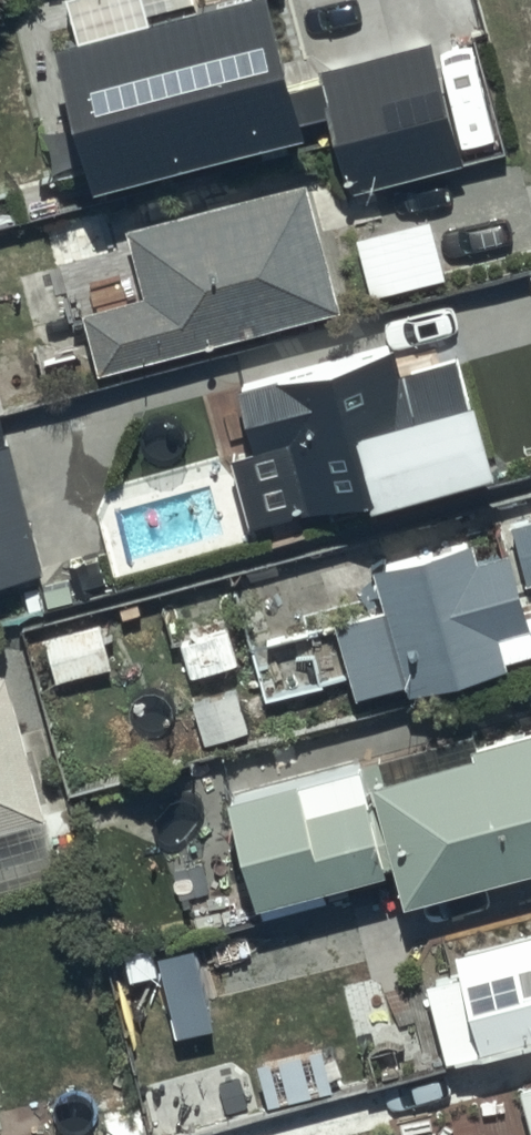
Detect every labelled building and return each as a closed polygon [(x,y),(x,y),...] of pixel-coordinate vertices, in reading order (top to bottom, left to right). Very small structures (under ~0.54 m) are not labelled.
[(56,51),(94,195),(300,140),(296,126),(327,118),(348,196),(463,165),(430,43),(320,72),(322,82),(292,90),(267,0),(247,0),(56,51)] [(80,308),(97,369),(335,303),(299,175),(127,223),(145,290),(80,308)] [(390,343),(235,386),(252,446),(284,437),(303,505),(364,488),(366,496),(486,463),(456,356),(398,372),(390,343)] [(0,437),(0,577),(41,566),(7,436),(0,437)] [(510,522),(526,581),(530,579),(530,516),(510,522)] [(381,600),(330,615),(353,692),(399,679),(402,687),(504,658),(497,634),(528,625),(505,544),(474,553),(468,530),(369,559),(381,600)] [(41,625),(54,676),(111,661),(98,610),(41,625)] [(0,669),(0,823),(43,811),(2,669),(0,669)] [(369,774),(400,895),(530,862),(530,733),(369,774)] [(354,757),(223,789),(249,896),(380,864),(354,757)] [(452,947),(458,968),(425,976),(445,1055),(530,1033),(530,927),(452,947)] [(520,1082),(530,1124),(530,1079),(520,1082)]
